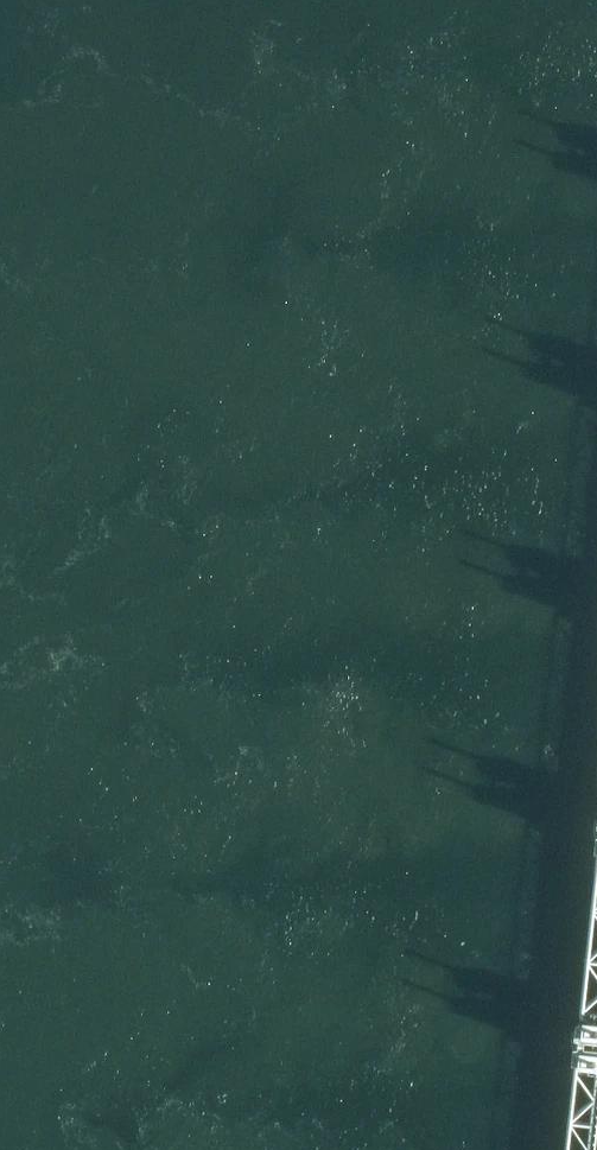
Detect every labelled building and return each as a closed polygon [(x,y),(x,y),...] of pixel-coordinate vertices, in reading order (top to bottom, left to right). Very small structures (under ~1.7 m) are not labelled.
[(580,1017),(580,1019),(573,1018),(569,1059),(576,1060),(575,1062),(596,1065),(596,1019),(580,1017)]
